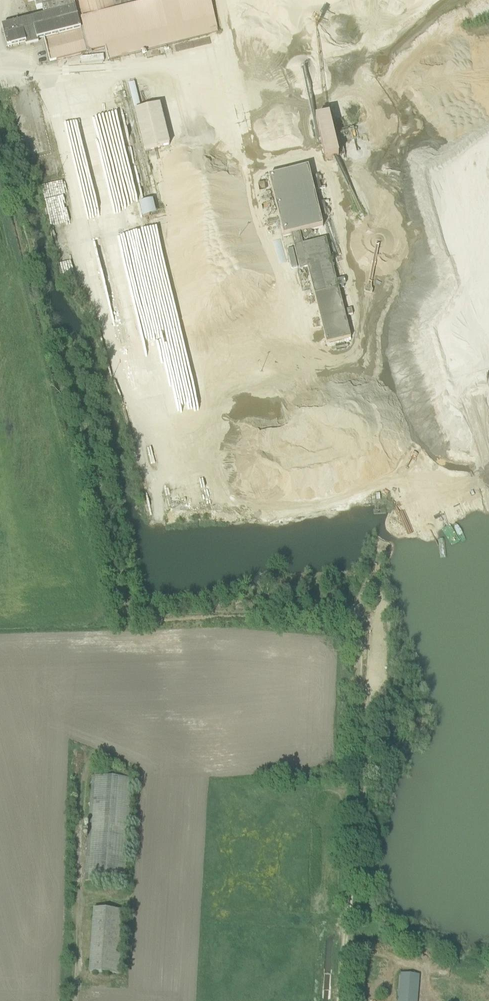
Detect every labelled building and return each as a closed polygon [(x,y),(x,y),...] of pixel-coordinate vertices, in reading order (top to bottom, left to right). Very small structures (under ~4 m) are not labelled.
[(50,62),(105,48),(108,60),(219,33),(210,0),(165,0),(138,7),(137,0),(27,0),(28,3),(35,1),(37,10),(43,9),(44,14),(36,16),(36,19),(2,27),(7,49),(26,44),(27,46),(39,43),(38,41),(45,40),(50,62)] [(134,112),(145,152),(170,146),(160,106),(134,112)] [(317,121),(327,161),(339,158),(329,118),(317,121)] [(307,267),(326,344),(357,336),(357,333),(349,335),(344,316),(352,314),(351,309),(343,310),(337,287),(336,281),(330,258),(333,257),(333,254),(330,255),(326,239),(302,245),(300,235),(305,240),(313,233),(310,231),(323,227),(309,168),(269,177),(283,237),(291,235),(291,236),(300,234),(302,245),(294,247),(299,269),(307,267)] [(154,200),(141,203),(144,219),(158,216),(154,200)] [(226,248),(239,246),(238,238),(214,242),(217,259),(227,257),(226,248)] [(192,309),(209,303),(194,258),(186,261),(184,257),(178,259),(177,254),(173,255),(170,247),(164,249),(181,302),(188,299),(192,309)] [(85,881),(126,884),(133,780),(92,778),(85,881)] [(93,908),(91,973),(119,974),(121,909),(93,908)] [(408,975),(402,974),(399,1000),(406,1000),(408,975)] [(408,975),(406,1000),(417,1000),(419,976),(413,975),(408,975)]
